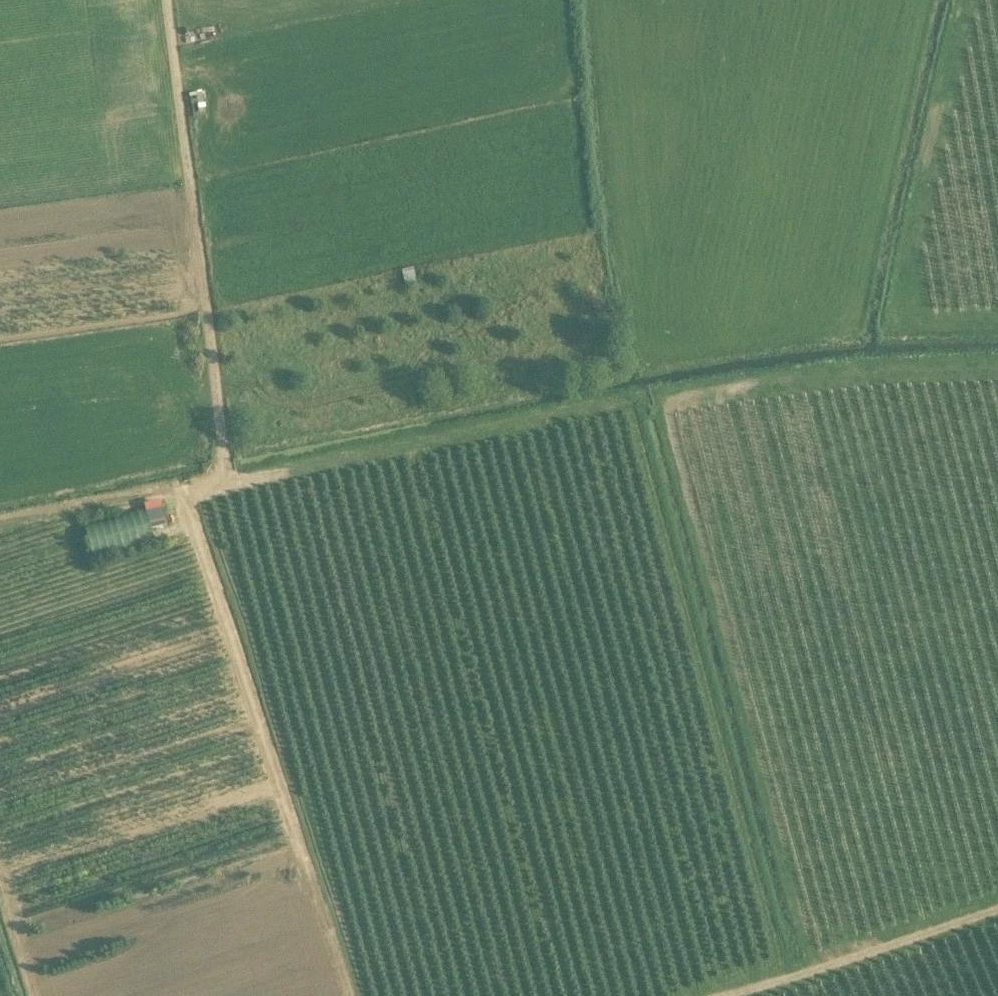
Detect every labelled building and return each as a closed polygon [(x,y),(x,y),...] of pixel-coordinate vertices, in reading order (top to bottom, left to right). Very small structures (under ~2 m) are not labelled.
[(207,90),(193,92),(195,114),(209,113),(207,90)]
